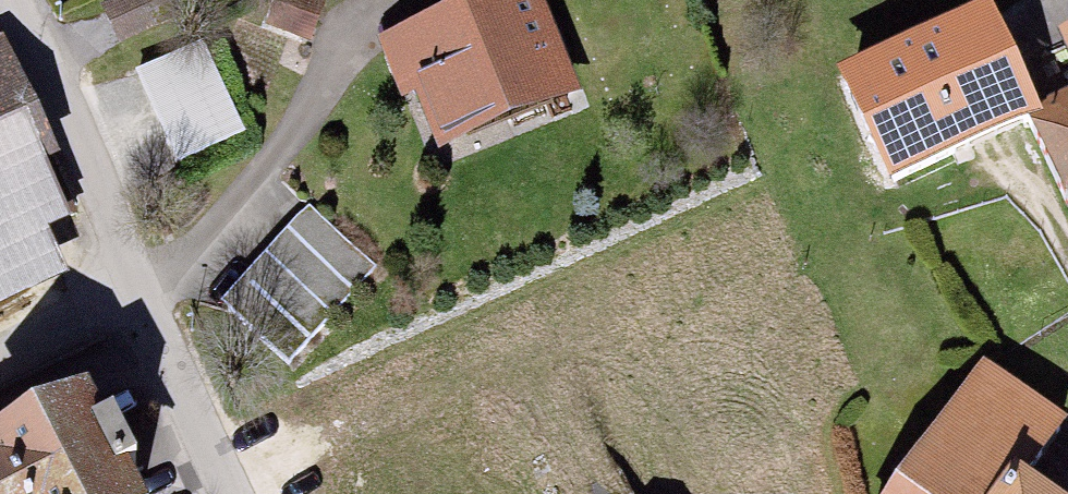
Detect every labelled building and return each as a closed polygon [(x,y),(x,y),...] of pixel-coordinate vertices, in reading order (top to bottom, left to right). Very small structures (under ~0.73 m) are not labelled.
[(101,13),(115,44),(165,22),(156,0),(129,0),(101,13)] [(531,0),(460,0),(463,6),(392,35),(411,82),(423,77),(445,133),(565,84),(531,0)] [(969,11),(836,72),(885,177),(1017,117),(969,11)] [(236,135),(197,52),(136,80),(176,163),(236,135)] [(84,256),(39,161),(41,160),(0,69),(0,296),(84,256)] [(1021,102),(1067,207),(1067,81),(1021,102)] [(377,264),(311,205),(226,300),(292,359),(377,264)] [(1017,488),(1059,428),(965,363),(874,493),(1026,493),(1017,488)] [(0,443),(0,493),(130,493),(86,402),(0,443)]
